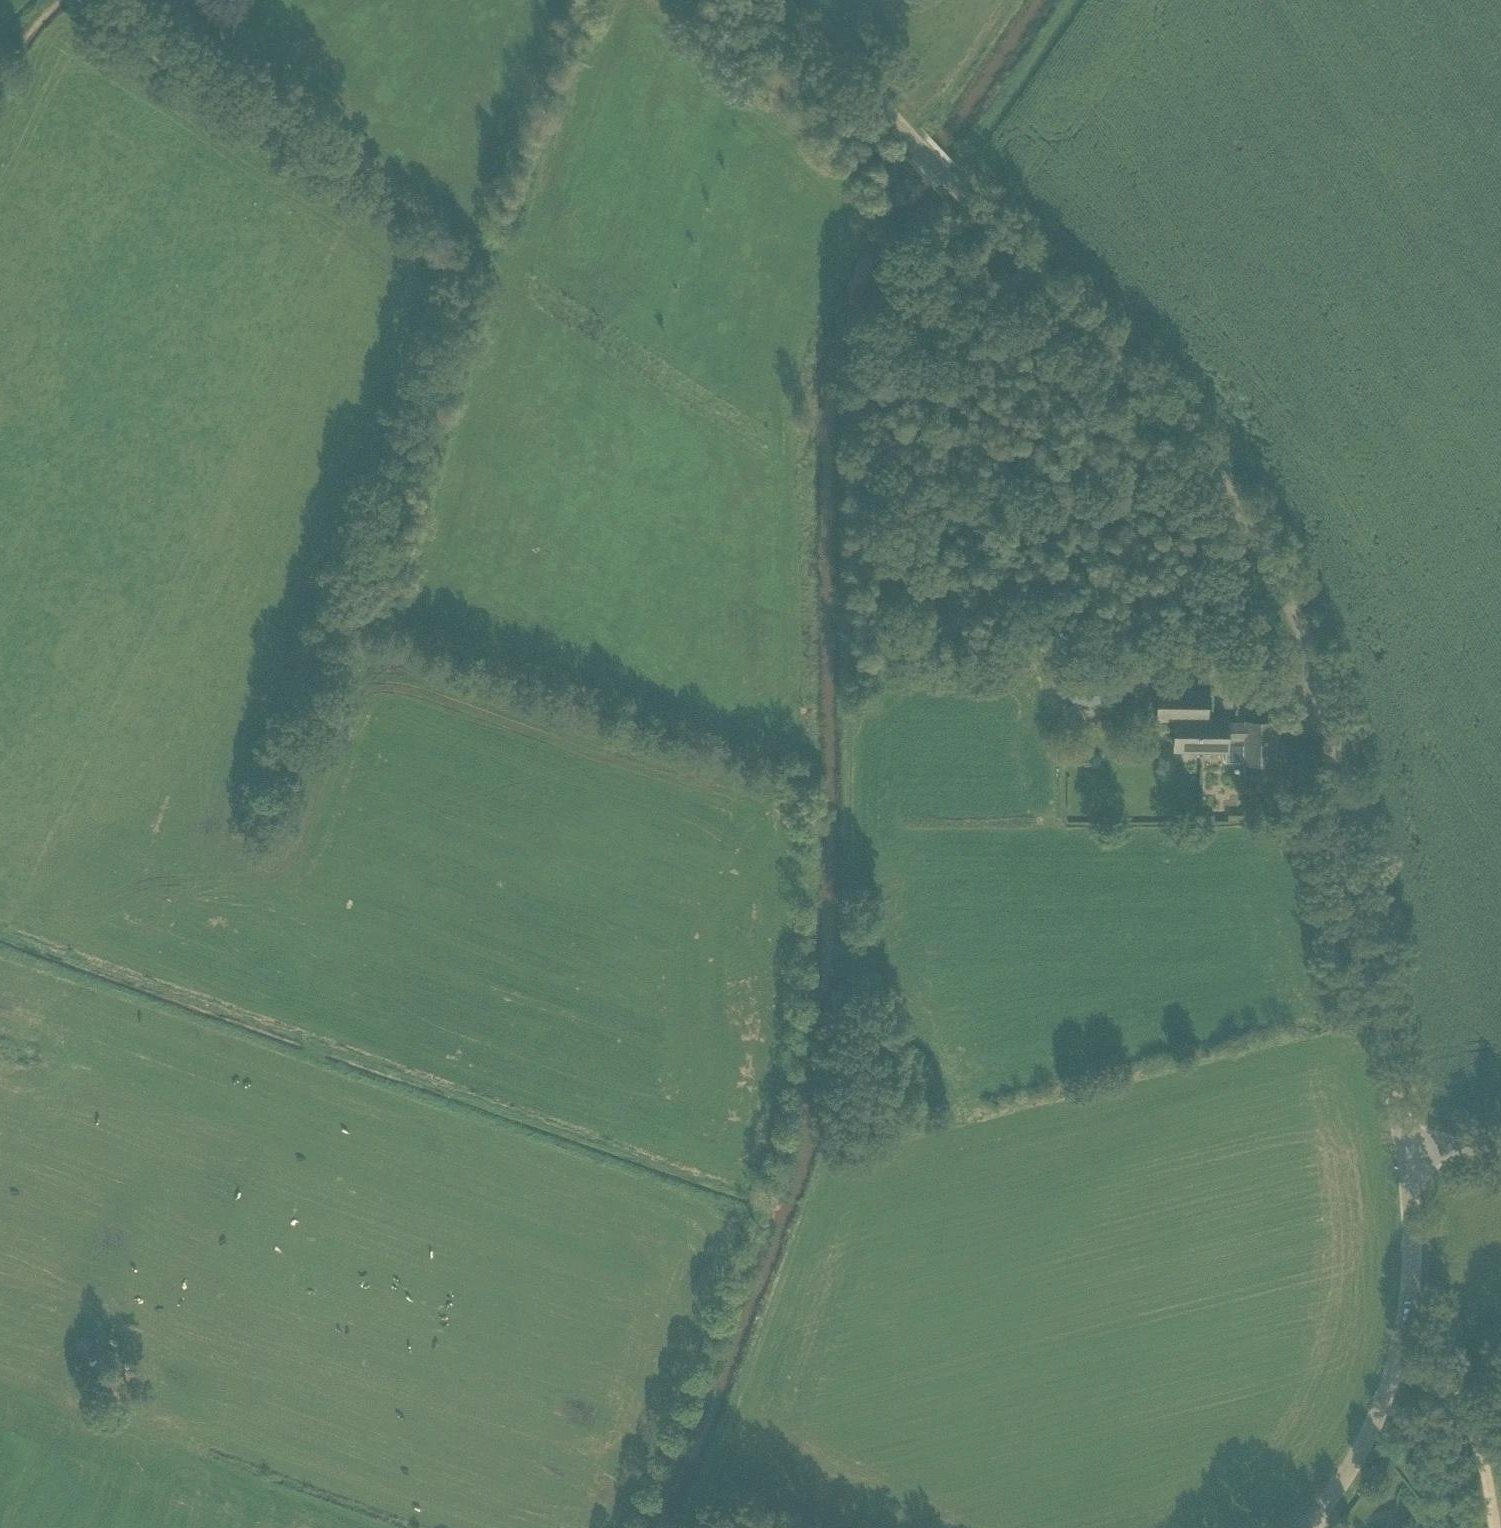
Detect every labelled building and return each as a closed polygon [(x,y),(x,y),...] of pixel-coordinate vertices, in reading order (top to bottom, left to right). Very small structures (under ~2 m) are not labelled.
[(1174,718),(1174,749),(1225,749),(1225,761),(1245,762),(1245,763),(1273,764),(1274,721),(1246,721),(1246,723),(1226,723),(1227,718),(1206,717),(1206,690),(1157,689),(1157,717),(1174,718)]
